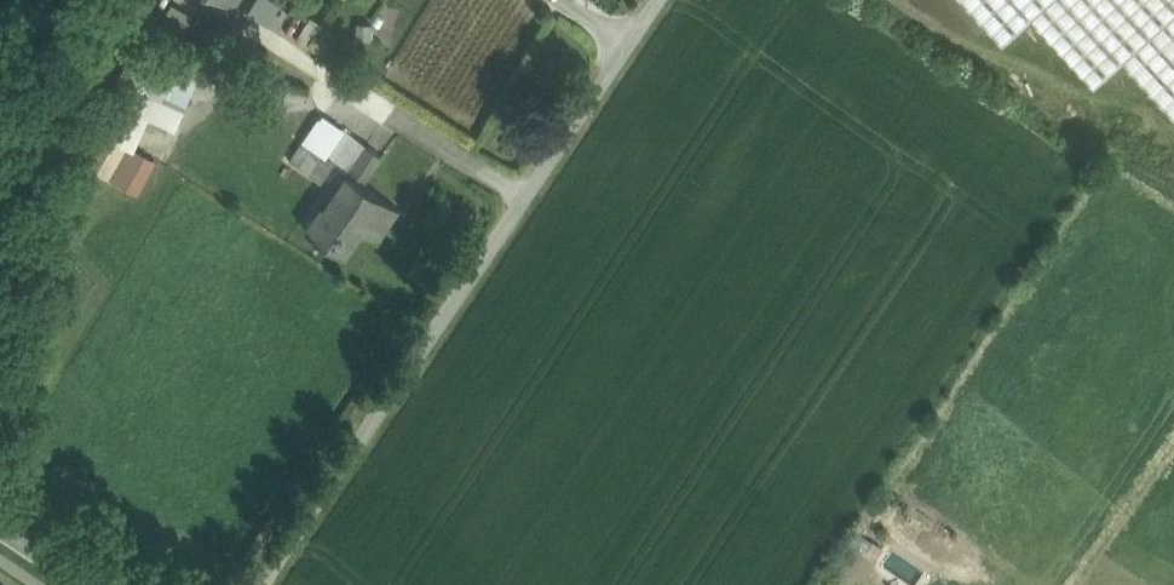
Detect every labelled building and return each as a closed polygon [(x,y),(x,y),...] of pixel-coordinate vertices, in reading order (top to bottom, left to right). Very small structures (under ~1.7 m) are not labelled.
[(1031,19),(1095,89),(1123,63),(1173,119),(1173,0),(1053,0),(1031,19)] [(322,24),(310,17),(296,40),(308,47),(322,24)] [(112,97),(100,122),(116,130),(128,104),(112,97)] [(381,154),(352,134),(333,162),(348,172),(326,205),(323,203),(306,227),(344,253),(367,220),(383,230),(399,207),(362,182),(381,154)] [(161,162),(115,137),(97,171),(142,196),(161,162)]
